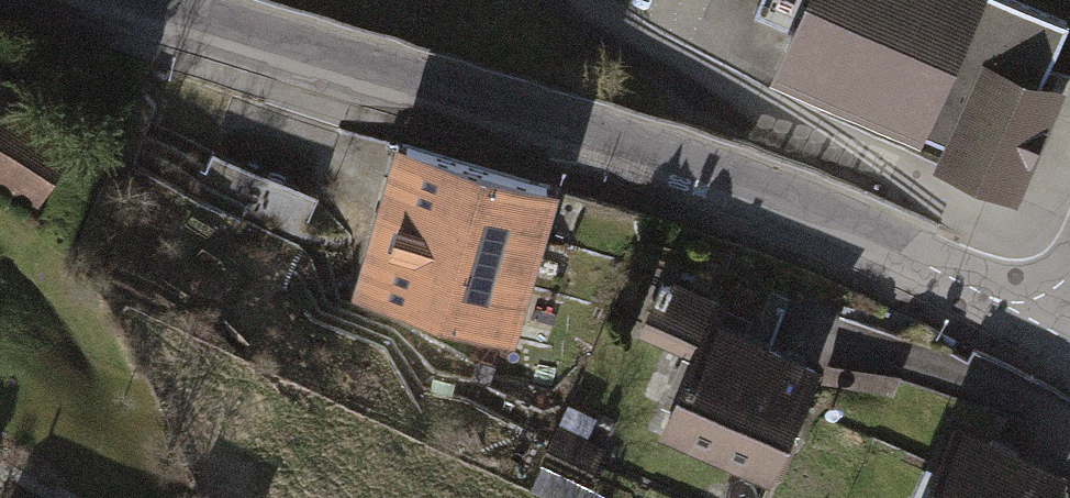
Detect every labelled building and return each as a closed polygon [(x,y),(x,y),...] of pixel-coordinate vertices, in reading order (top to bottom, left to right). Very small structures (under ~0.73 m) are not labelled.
[(999,0),(763,0),(755,18),(798,37),(782,73),(957,150),(951,164),(1013,191),(1053,100),(1038,94),(1067,29),(999,0)] [(0,115),(0,189),(37,213),(72,160),(1,114),(0,115)] [(408,147),(360,296),(508,340),(551,188),(408,147)] [(700,365),(666,440),(773,488),(824,375),(724,330),(732,312),(672,285),(647,341),(700,365)] [(560,429),(533,496),(538,497),(593,497),(612,450),(560,429)] [(932,497),(1066,497),(1069,489),(1069,481),(964,431),(932,497)]
